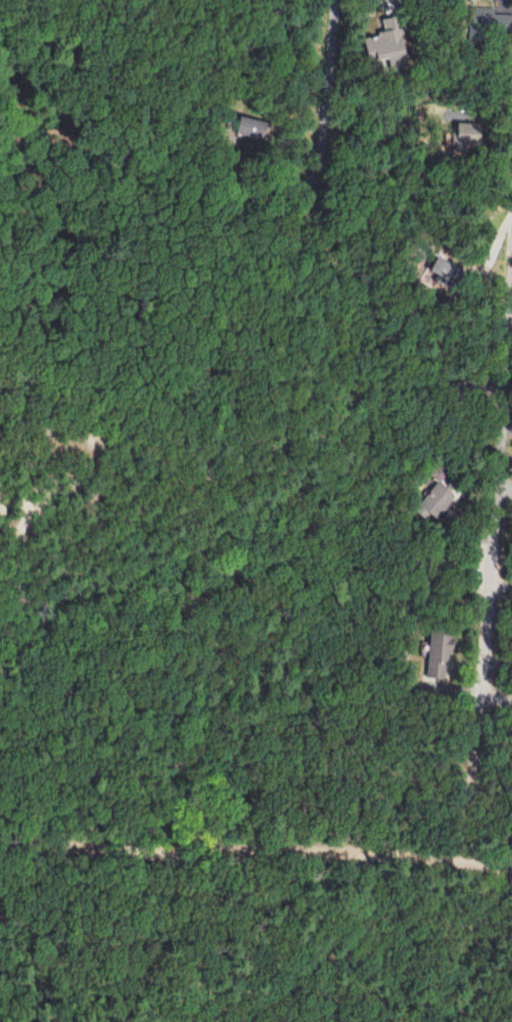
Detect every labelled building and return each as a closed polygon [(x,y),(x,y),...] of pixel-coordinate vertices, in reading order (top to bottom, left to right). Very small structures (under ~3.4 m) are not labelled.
[(370,61),(402,61),(402,31),(384,31),(384,40),(370,40),(370,61)]
